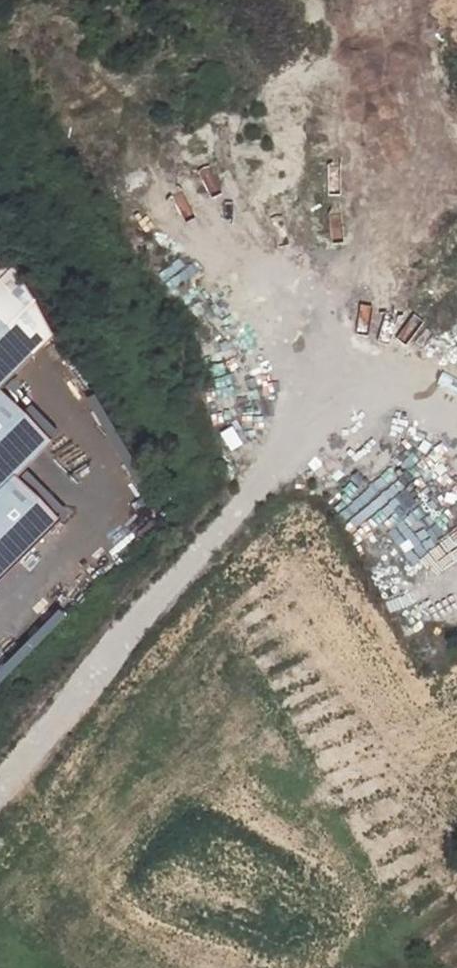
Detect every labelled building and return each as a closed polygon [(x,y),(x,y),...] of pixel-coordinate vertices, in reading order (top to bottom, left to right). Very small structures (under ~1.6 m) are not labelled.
[(0,255),(0,320),(33,352),(51,335),(3,252),(0,255)] [(33,352),(0,320),(0,385),(33,352)] [(19,553),(21,556),(58,520),(15,476),(50,442),(0,391),(0,535),(19,553)] [(19,553),(0,535),(0,573),(19,553)]
